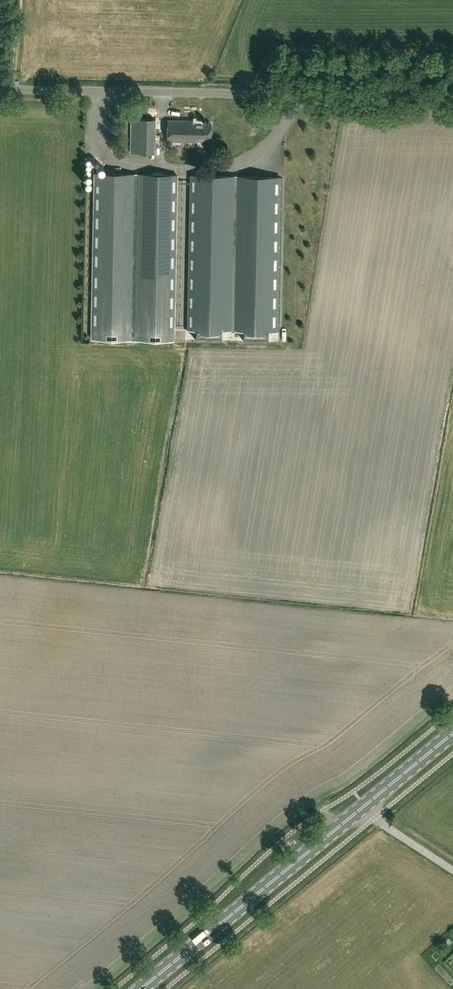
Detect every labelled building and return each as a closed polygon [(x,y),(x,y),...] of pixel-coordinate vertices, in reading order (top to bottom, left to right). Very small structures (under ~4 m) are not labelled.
[(132,118),(131,151),(155,152),(155,119),(132,118)] [(196,121),(167,120),(167,141),(204,142),(204,140),(211,140),(211,123),(196,123),(196,121)] [(177,177),(94,175),(91,341),(173,343),(177,177)] [(279,333),(282,177),(190,176),(187,331),(196,331),(196,340),(221,341),(221,332),(244,332),(243,341),(269,341),(269,333),(279,333)]
